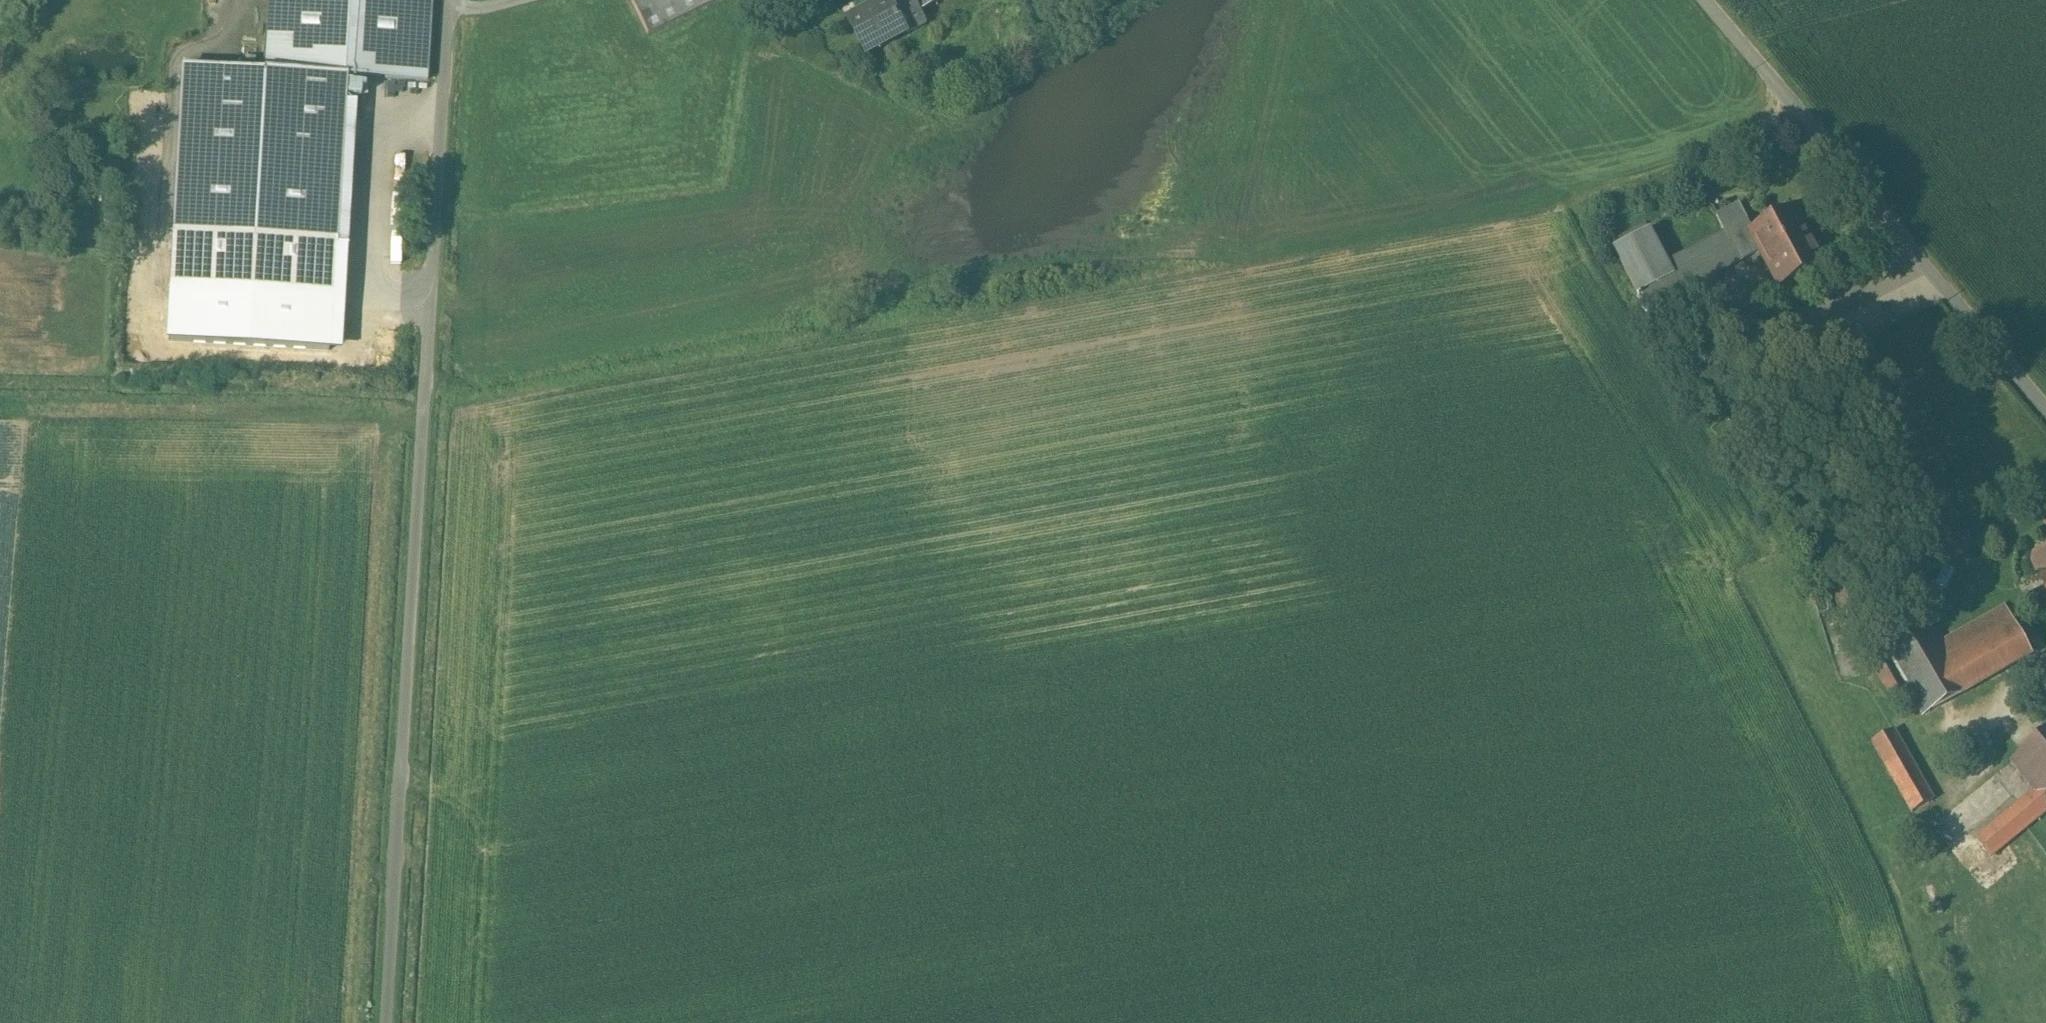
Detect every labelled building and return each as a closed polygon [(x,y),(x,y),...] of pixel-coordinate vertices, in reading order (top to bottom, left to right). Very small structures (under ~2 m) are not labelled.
[(262,71),(185,66),(171,288),(331,298),(345,76),(428,81),(432,0),(267,0),(262,71)] [(648,35),(716,0),(631,0),(648,35)] [(918,16),(910,0),(898,0),(891,4),(890,0),(849,23),(866,54),(908,33),(903,24),(918,16)] [(918,16),(920,18),(952,0),(910,0),(918,16)] [(1779,289),(1794,281),(1825,264),(1796,208),(1753,231),(1749,221),(1725,233),(1734,251),(1741,263),(1760,254),(1779,289)] [(1667,263),(1649,230),(1614,249),(1640,298),(1642,297),(1652,316),(1685,298),(1682,294),(1685,293),(1685,292),(1703,283),(1697,271),(1734,251),(1725,233),(1667,263)] [(1831,274),(1825,264),(1794,281),(1799,291),(1831,274)] [(1711,347),(1702,351),(1707,361),(1716,356),(1711,347)] [(2045,554),(2042,552),(2034,556),(2032,563),(2036,571),(2040,573),(2045,586),(2045,553),(2045,554)] [(2031,654),(2005,609),(1944,644),(1936,630),(1874,667),(1897,704),(1911,696),(1923,715),(2031,654)] [(1933,800),(1893,729),(1883,735),(1881,731),(1875,735),(1878,738),(1872,741),(1912,812),(1933,800)] [(2036,792),(2036,791),(2045,803),(2045,731),(2010,761),(2036,792)] [(2045,810),(2045,803),(2036,791),(2036,792),(2022,803),(2021,801),(1976,838),(1990,855),(2008,841),(2035,819),(2045,810)]
